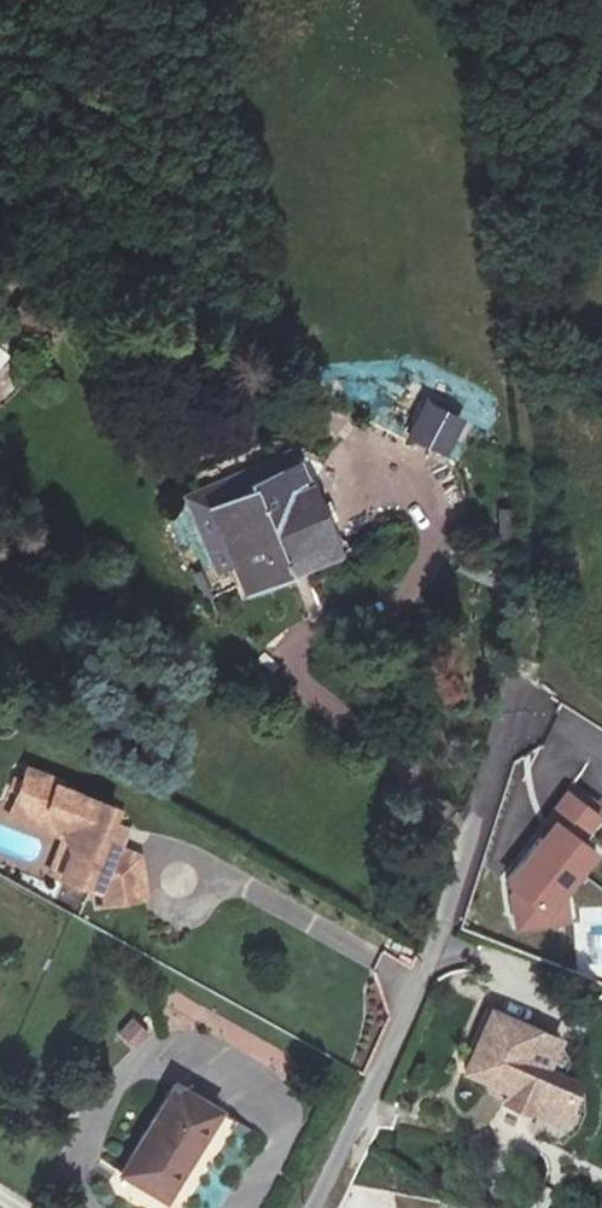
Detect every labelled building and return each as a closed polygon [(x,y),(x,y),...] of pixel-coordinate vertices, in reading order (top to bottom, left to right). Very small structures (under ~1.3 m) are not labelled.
[(10,360),(0,352),(0,372),(10,360)] [(448,443),(457,417),(432,409),(423,435),(448,443)] [(255,480),(204,497),(239,584),(338,549),(313,481),(263,500),(255,480)] [(24,760),(0,817),(0,820),(50,835),(52,841),(43,872),(89,891),(98,908),(147,901),(138,851),(123,843),(127,834),(123,821),(110,815),(114,802),(24,760)] [(599,812),(563,787),(500,878),(507,888),(509,927),(568,920),(563,886),(590,849),(580,839),(599,812)] [(536,1025),(490,1006),(460,1073),(500,1098),(558,1126),(577,1078),(548,1064),(560,1036),(536,1025)] [(133,1051),(153,1037),(136,1016),(117,1031),(133,1051)] [(127,1166),(171,1192),(225,1103),(179,1078),(127,1166)]
